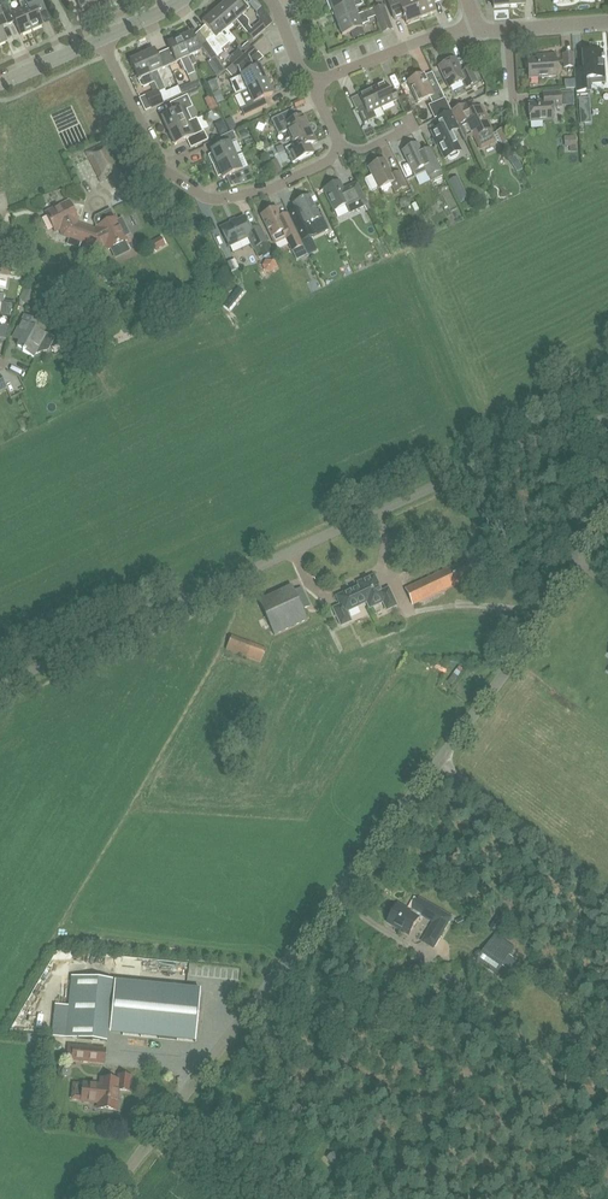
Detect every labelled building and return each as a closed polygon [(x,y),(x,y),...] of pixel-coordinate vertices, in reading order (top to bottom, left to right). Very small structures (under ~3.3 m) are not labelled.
[(22,8),(32,30),(43,24),(39,14),(45,11),(42,4),(40,0),(24,0),(24,1),(19,3),(22,8)] [(246,12),(236,0),(227,0),(222,5),(241,27),(253,41),(266,29),(260,22),(251,29),(248,26),(249,21),(245,17),(244,17),(242,15),(246,12)] [(332,10),(359,0),(328,0),(332,10)] [(357,15),(354,8),(362,4),(360,0),(359,0),(332,10),(337,23),(357,15)] [(414,0),(407,0),(404,1),(404,0),(386,0),(391,12),(394,20),(403,16),(406,24),(420,18),(414,0)] [(420,18),(435,12),(433,7),(443,3),(442,0),(414,0),(420,18)] [(0,6),(0,8),(2,13),(3,14),(9,11),(6,3),(0,6)] [(212,13),(226,29),(232,24),(238,30),(241,27),(222,5),(212,13)] [(373,9),(382,33),(392,29),(383,5),(373,9)] [(32,30),(22,8),(10,13),(20,35),(32,30)] [(357,15),(337,23),(342,35),(351,32),(352,36),(363,32),(361,28),(362,27),(361,25),(365,23),(364,21),(368,19),(365,12),(357,15)] [(202,22),(213,35),(205,41),(207,44),(217,57),(223,52),(220,49),(229,42),(231,44),(235,40),(226,29),(212,13),(202,22)] [(179,38),(191,65),(196,63),(192,55),(200,52),(191,32),(179,38)] [(167,43),(176,63),(181,60),(188,76),(195,73),(191,65),(179,38),(167,43)] [(211,61),(217,57),(207,44),(201,48),(211,61)] [(266,80),(260,66),(253,69),(249,61),(257,53),(252,47),(232,66),(238,72),(239,72),(240,75),(233,79),(235,83),(233,87),(236,94),(239,93),(266,80)] [(154,49),(142,55),(158,92),(165,89),(157,71),(163,68),(154,49)] [(589,79),(604,77),(602,51),(582,53),(583,70),(574,71),(576,92),(590,90),(589,79)] [(572,53),(563,54),(564,67),(573,67),(572,53)] [(142,55),(130,60),(141,85),(144,86),(149,84),(155,97),(148,100),(151,108),(163,103),(158,92),(142,55)] [(529,78),(556,76),(555,55),(542,56),(542,59),(527,60),(529,78)] [(478,85),(477,82),(471,68),(462,72),(455,58),(454,59),(453,57),(451,57),(446,59),(445,61),(446,63),(438,66),(449,88),(462,81),(465,88),(470,86),(472,88),(478,85)] [(436,118),(438,118),(451,111),(438,84),(430,88),(423,74),(407,81),(418,103),(429,97),(433,105),(430,106),(436,118)] [(273,94),(266,80),(239,93),(246,106),(240,108),(244,116),(264,106),(260,99),(273,94)] [(384,82),(371,88),(380,107),(398,99),(406,115),(412,111),(404,95),(398,98),(394,90),(389,93),(384,82)] [(380,107),(371,88),(358,95),(364,106),(357,108),(364,121),(375,116),(373,111),(380,107)] [(553,106),(561,106),(560,92),(543,93),(543,102),(528,103),(530,122),(554,120),(553,106)] [(213,93),(205,98),(213,111),(221,106),(213,93)] [(186,110),(193,107),(187,95),(170,103),(174,112),(161,118),(168,131),(191,121),(186,110)] [(303,99),(293,103),(295,109),(305,105),(303,99)] [(490,134),(492,133),(483,116),(485,115),(481,108),(467,114),(463,106),(451,111),(459,129),(465,140),(474,136),(478,144),(482,142),(482,141),(489,137),(490,134)] [(290,137),(309,128),(303,114),(297,117),(293,109),(271,119),(278,134),(287,130),(290,137)] [(435,119),(439,128),(431,132),(444,159),(447,158),(448,159),(450,160),(458,157),(459,154),(459,153),(461,151),(452,132),(459,129),(451,111),(438,118),(436,118),(435,119)] [(206,116),(199,118),(203,130),(210,127),(206,116)] [(191,121),(168,131),(174,145),(186,139),(190,148),(208,140),(204,131),(203,131),(196,118),(191,121)] [(506,127),(498,131),(503,143),(512,139),(506,127)] [(316,141),(309,128),(290,137),(293,144),(285,148),(292,163),(314,153),(310,144),(316,141)] [(216,164),(236,156),(230,142),(236,140),(233,131),(219,137),(223,145),(210,151),(212,154),(208,155),(213,166),(216,164)] [(112,172),(114,176),(122,172),(106,142),(85,152),(101,183),(108,179),(106,175),(112,172)] [(428,177),(441,171),(430,148),(422,152),(418,143),(402,151),(415,177),(426,171),(428,177)] [(218,177),(221,175),(222,178),(232,174),(237,184),(246,183),(253,180),(251,174),(252,174),(248,167),(242,169),(236,156),(216,164),(213,166),(218,177)] [(396,192),(407,187),(399,172),(391,175),(384,160),(368,167),(372,175),(366,179),(365,181),(368,187),(371,188),(377,185),(379,189),(391,183),(396,192)] [(92,166),(81,169),(85,182),(96,178),(92,166)] [(447,182),(445,174),(436,176),(438,184),(447,182)] [(356,182),(343,189),(339,181),(324,189),(334,210),(346,205),(349,212),(367,203),(356,182)] [(0,198),(0,208),(10,205),(7,196),(0,198)] [(319,217),(309,196),(293,203),(296,210),(289,213),(303,241),(311,236),(312,237),(328,230),(321,216),(319,217)] [(80,243),(81,242),(86,227),(78,224),(75,225),(74,222),(78,220),(69,201),(46,213),(55,231),(58,229),(62,237),(69,239),(80,243)] [(267,212),(261,215),(275,243),(286,238),(292,251),(303,246),(287,213),(281,217),(277,210),(278,210),(276,206),(266,210),(267,212)] [(122,219),(117,221),(116,217),(114,218),(110,210),(96,217),(94,221),(99,230),(96,232),(94,229),(86,227),(81,242),(80,243),(100,250),(107,246),(108,249),(111,248),(115,258),(129,251),(124,241),(127,240),(125,236),(129,234),(122,219)] [(266,242),(267,242),(260,226),(251,231),(244,217),(220,228),(229,246),(248,237),(253,248),(257,246),(263,257),(272,253),(266,242)] [(161,236),(150,243),(154,251),(166,244),(161,236)] [(277,256),(265,257),(266,270),(278,270),(277,256)] [(9,262),(0,261),(0,274),(0,273),(8,274),(9,262)] [(33,357),(35,355),(47,351),(53,339),(34,328),(37,322),(25,316),(18,328),(25,332),(17,347),(23,350),(23,351),(33,357)] [(412,606),(476,576),(467,559),(404,589),(412,606)] [(387,610),(397,605),(389,588),(382,591),(374,575),(358,583),(360,586),(337,597),(341,605),(333,608),(341,626),(352,621),(347,611),(367,602),(370,608),(383,602),(387,610)] [(294,591),(281,597),(289,615),(280,619),(285,631),(308,620),(303,610),(311,606),(302,588),(294,591)] [(272,602),(269,596),(258,601),(261,607),(272,602)] [(246,657),(260,663),(266,648),(252,643),(246,657)] [(440,938),(451,917),(420,899),(412,912),(399,904),(388,922),(409,935),(422,914),(435,922),(429,932),(440,938)] [(499,913),(489,927),(497,932),(506,918),(499,913)] [(496,932),(477,960),(496,973),(502,965),(509,969),(516,960),(509,955),(515,946),(496,932)] [(61,956),(58,968),(71,971),(74,959),(61,956)] [(109,1028),(113,980),(72,976),(66,1037),(107,1041),(109,1028)] [(113,980),(109,1028),(123,1030),(123,1034),(194,1041),(199,988),(113,980)] [(69,1059),(76,1059),(103,1062),(104,1049),(71,1046),(69,1059)] [(117,1109),(119,1080),(102,1078),(101,1084),(84,1083),(82,1100),(99,1102),(99,1107),(117,1109)]
